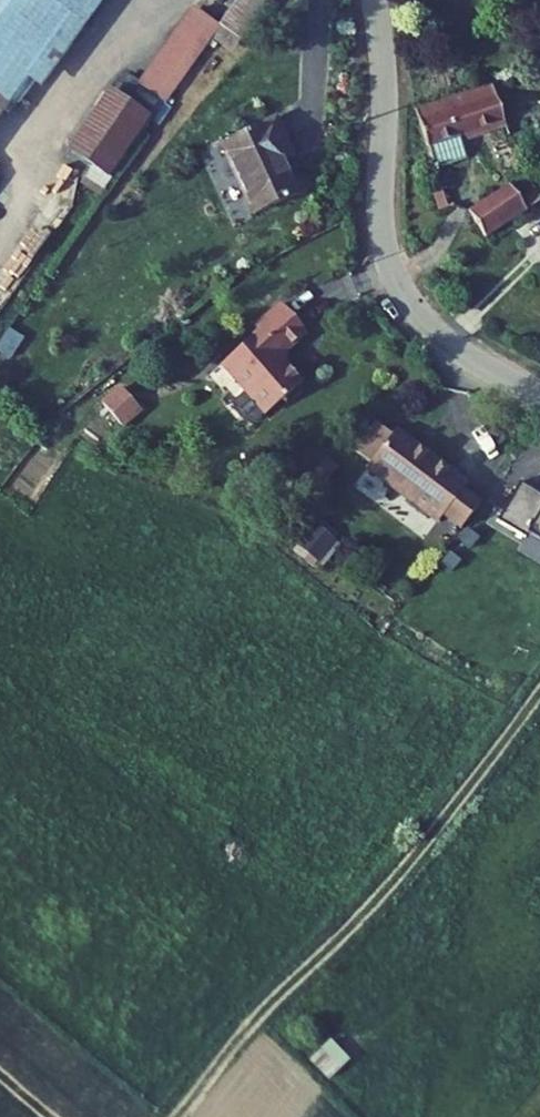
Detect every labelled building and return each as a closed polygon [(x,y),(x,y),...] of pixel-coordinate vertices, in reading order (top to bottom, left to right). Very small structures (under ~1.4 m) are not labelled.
[(15,101),(88,0),(0,0),(0,90),(15,101)] [(222,17),(241,29),(263,0),(234,0),(222,17)] [(202,2),(146,77),(168,92),(222,17),(202,2)] [(134,68),(121,86),(155,110),(168,92),(146,77),(134,68)] [(458,122),(501,109),(493,78),(423,98),(438,157),(465,150),(458,122)] [(117,84),(77,140),(113,167),(155,110),(121,86),(117,84)] [(15,101),(0,90),(0,121),(15,101)] [(226,140),(262,209),(303,188),(285,155),(298,148),(279,112),(226,140)] [(491,121),(502,160),(522,154),(510,116),(491,121)] [(460,193),(471,217),(516,197),(506,172),(460,193)] [(283,284),(258,307),(262,312),(225,345),(270,395),(306,362),(288,342),(288,332),(309,313),(283,284)] [(130,365),(113,378),(127,396),(144,382),(130,365)] [(118,387),(99,404),(122,431),(142,413),(118,387)] [(381,437),(377,443),(444,495),(474,456),(407,404),(403,409),(390,398),(368,427),(381,437)] [(354,485),(378,503),(388,490),(364,472),(354,485)] [(499,521),(523,536),(526,533),(539,542),(539,493),(523,483),(499,521)] [(311,525),(296,548),(319,564),(335,542),(311,525)] [(330,1042),(309,1060),(327,1080),(347,1061),(330,1042)]
